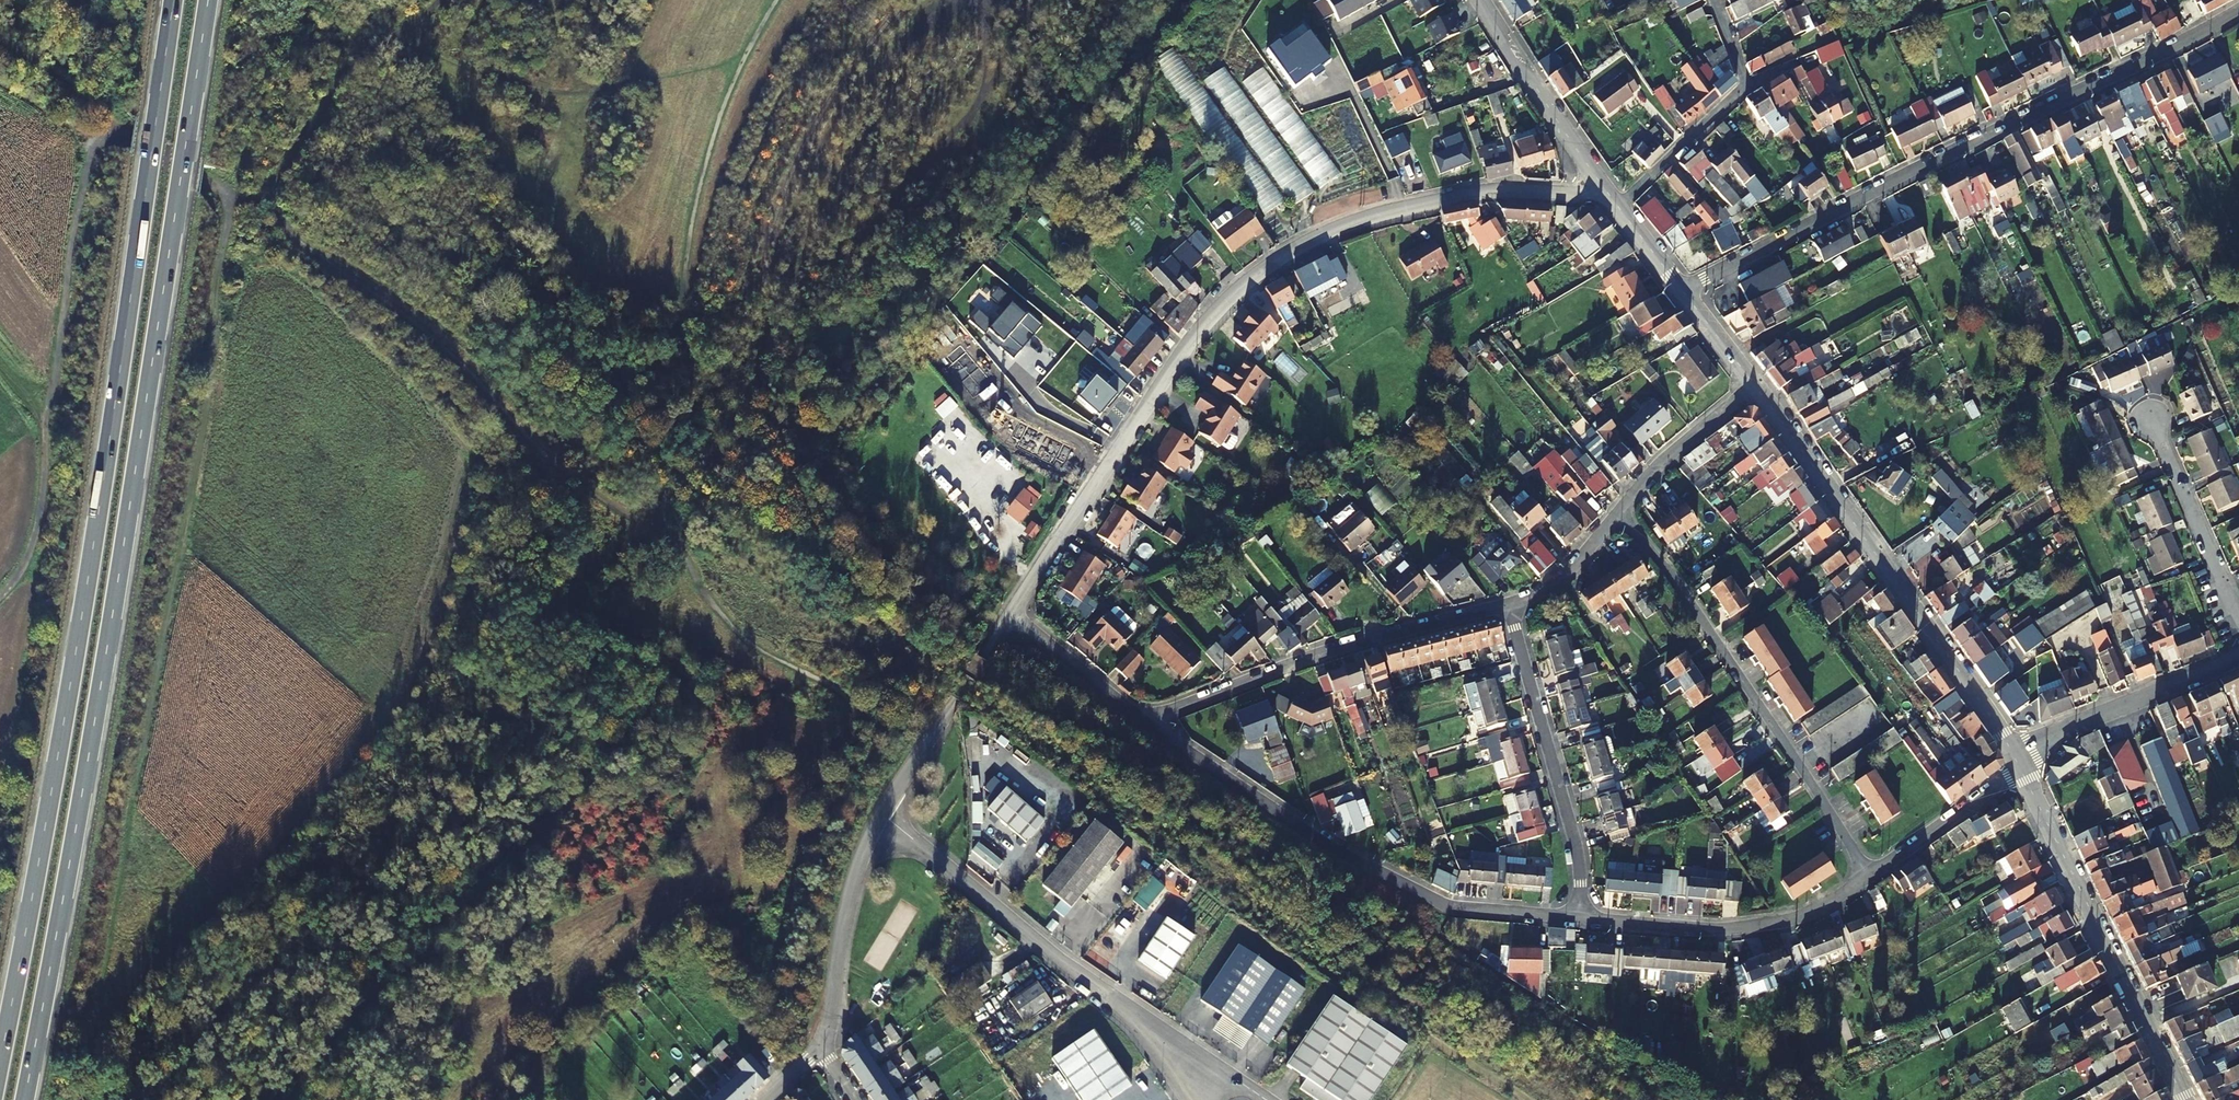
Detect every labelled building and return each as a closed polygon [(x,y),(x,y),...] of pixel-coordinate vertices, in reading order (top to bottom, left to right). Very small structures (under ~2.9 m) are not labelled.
[(1354,0),(1321,0),(1312,5),(1321,22),(1333,15),(1337,23),(1360,10),(1354,0)] [(1360,10),(1378,0),(1354,0),(1360,10)] [(1409,0),(1419,19),(1444,5),(1441,0),(1410,0),(1409,0)] [(1501,0),(1515,22),(1530,13),(1522,0),(1501,0)] [(1680,11),(1704,0),(1675,0),(1680,11)] [(1731,5),(1729,6),(1736,19),(1776,0),(1742,0),(1731,5)] [(1787,6),(1784,0),(1783,0),(1777,3),(1780,9),(1787,6)] [(1808,16),(1803,6),(1817,0),(1798,0),(1788,7),(1783,11),(1795,36),(1806,31),(1801,20),(1808,16)] [(2142,9),(2152,29),(2153,28),(2160,40),(2181,28),(2170,8),(2157,15),(2150,0),(2137,0),(2142,9)] [(2222,6),(2220,0),(2194,0),(2197,5),(2200,4),(2206,15),(2222,6)] [(1706,16),(1702,9),(1687,17),(1691,24),(1706,16)] [(2114,45),(2115,47),(2152,29),(2142,9),(2106,27),(2114,45)] [(1435,46),(1458,35),(1453,24),(1455,23),(1452,15),(1426,27),(1435,46)] [(1801,20),(1806,31),(1807,33),(1814,30),(1812,25),(1808,16),(1801,20)] [(2097,49),(2102,47),(2103,50),(2114,45),(2106,27),(2101,17),(2090,22),(2093,26),(2071,37),(2080,56),(2097,49)] [(1834,30),(1830,21),(1818,27),(1816,29),(1821,37),(1834,30)] [(1759,29),(1756,24),(1737,34),(1741,42),(1759,29)] [(1277,44),(1265,53),(1293,91),(1309,78),(1313,83),(1323,75),(1320,71),(1329,64),(1308,35),(1284,53),(1277,44)] [(1795,52),(1790,42),(1746,65),(1750,75),(1795,52)] [(1839,42),(1816,52),(1819,59),(1842,49),(1841,46),(1839,42)] [(2038,47),(2042,54),(2016,67),(2017,70),(2025,87),(2062,69),(2049,42),(2038,47)] [(1704,55),(1713,70),(1729,61),(1723,46),(1716,51),(1717,52),(1713,54),(1710,50),(1704,55)] [(1191,73),(1171,48),(1154,61),(1174,87),(1191,73)] [(1607,67),(1623,56),(1620,51),(1604,62),(1607,67)] [(1564,69),(1553,52),(1538,63),(1562,100),(1574,92),(1583,85),(1570,65),(1564,69)] [(1819,59),(1816,52),(1797,59),(1798,60),(1801,68),(1802,70),(1809,82),(1809,83),(1833,124),(1843,117),(1818,73),(1823,70),(1820,66),(1821,65),(1819,59)] [(2230,78),(2219,55),(2187,70),(2198,93),(2230,78)] [(1693,62),(1699,70),(1704,66),(1697,56),(1692,60),(1693,62)] [(1410,58),(1378,74),(1381,80),(1396,73),(1398,76),(1390,80),(1392,82),(1388,84),(1387,81),(1382,83),(1390,100),(1409,92),(1406,85),(1416,81),(1410,70),(1415,68),(1410,58)] [(1587,75),(1590,80),(1607,67),(1604,62),(1587,75)] [(1221,104),(1236,95),(1241,103),(1246,100),(1224,66),(1205,78),(1221,104)] [(1244,80),(1263,106),(1282,93),(1262,66),(1244,80)] [(1796,73),(1803,85),(1809,82),(1802,70),(1796,73)] [(2025,87),(2017,70),(1992,82),(1986,70),(1977,75),(1991,106),(2026,89),(2025,87)] [(2184,96),(2188,95),(2189,94),(2177,70),(2172,73),(2184,96)] [(2156,78),(2174,114),(2186,108),(2181,98),(2184,96),(2172,73),(2170,74),(2169,71),(2156,78)] [(1621,76),(1594,94),(1608,114),(1634,96),(1633,94),(1639,90),(1627,73),(1621,76)] [(1375,87),(1383,103),(1385,107),(1399,100),(1405,111),(1411,108),(1416,118),(1430,111),(1416,81),(1406,85),(1409,92),(1390,100),(1382,83),(1381,80),(1378,74),(1353,86),(1358,95),(1375,87)] [(1797,142),(1804,137),(1803,135),(1782,106),(1798,95),(1785,76),(1762,90),(1775,110),(1774,110),(1780,120),(1781,119),(1787,128),(1797,142)] [(2174,114),(2156,78),(2138,87),(2146,102),(2152,99),(2161,117),(2163,116),(2175,138),(2184,134),(2174,114)] [(2128,119),(2130,122),(2150,112),(2146,102),(2138,87),(2134,79),(2113,89),(2128,119)] [(1810,108),(1822,130),(1833,124),(1809,83),(1806,85),(1806,87),(1804,88),(1813,106),(1810,108)] [(1653,91),(1666,111),(1675,105),(1662,85),(1653,91)] [(1358,95),(1365,111),(1383,103),(1375,87),(1358,95)] [(1777,135),(1787,128),(1781,119),(1780,120),(1774,110),(1775,110),(1762,90),(1745,100),(1746,101),(1759,121),(1763,118),(1776,137),(1777,135)] [(1664,112),(1679,130),(1703,112),(1700,109),(1707,104),(1699,92),(1675,110),(1673,106),(1664,112)] [(1486,97),(1493,118),(1502,115),(1495,94),(1486,97)] [(1926,109),(1936,131),(1944,127),(1945,129),(1974,115),(1965,95),(1936,109),(1934,105),(1926,109)] [(2193,104),(2188,95),(2184,96),(2189,106),(2193,104)] [(2184,96),(2181,98),(2186,108),(2189,106),(2184,96)] [(2119,120),(2123,118),(2113,97),(2095,106),(2099,115),(2107,130),(2109,134),(2122,127),(2119,120)] [(1926,109),(1922,102),(1910,108),(1915,117),(1891,129),(1900,150),(1937,132),(1936,131),(1926,109)] [(2203,121),(2211,137),(2227,129),(2219,113),(2203,121)] [(1427,128),(1438,124),(1434,115),(1407,124),(1413,141),(1429,135),(1427,128)] [(2061,115),(2042,124),(2053,146),(2059,142),(2069,163),(2075,160),(2082,176),(2084,175),(2093,193),(2099,190),(2090,173),(2078,148),(2068,128),(2061,115)] [(2100,136),(2099,134),(2107,130),(2099,115),(2092,119),(2091,116),(2068,128),(2078,148),(2100,136)] [(2128,119),(2123,118),(2119,120),(2122,127),(2109,134),(2112,141),(2134,130),(2130,122),(2128,119)] [(1715,130),(1725,143),(1734,136),(1724,122),(1723,123),(1715,130)] [(2042,124),(2028,131),(2040,153),(2051,147),(2053,146),(2042,124)] [(1554,159),(1551,148),(1546,135),(1544,136),(1541,127),(1532,130),(1534,139),(1535,139),(1543,163),(1553,159),(1554,159)] [(1640,127),(1636,131),(1644,140),(1648,136),(1640,127)] [(1654,127),(1649,131),(1655,138),(1660,134),(1654,127)] [(1797,142),(1787,128),(1777,135),(1787,149),(1796,142),(1797,142)] [(2018,136),(2029,158),(2032,157),(2040,153),(2028,131),(2018,136)] [(1477,132),(1470,134),(1475,148),(1482,146),(1477,132)] [(2011,149),(2036,196),(2045,191),(2039,177),(2029,158),(2018,136),(2017,134),(2003,140),(2008,150),(2011,149)] [(1442,141),(1445,151),(1432,156),(1439,174),(1469,163),(1459,135),(1442,141)] [(1808,142),(1804,137),(1797,142),(1796,142),(1800,148),(1808,142)] [(1512,146),(1519,170),(1543,163),(1535,139),(1534,139),(1512,146)] [(1641,142),(1631,152),(1647,168),(1663,152),(1651,139),(1644,146),(1641,142)] [(1869,142),(1846,152),(1855,172),(1878,162),(1877,160),(1886,155),(1879,140),(1870,144),(1869,142)] [(2114,144),(2120,156),(2126,152),(2121,140),(2114,144)] [(1512,176),(1505,154),(1498,156),(1496,148),(1496,146),(1476,151),(1478,159),(1478,161),(1482,160),(1486,177),(1489,177),(1490,180),(1512,176)] [(1503,146),(1496,148),(1498,156),(1505,154),(1503,146)] [(1556,146),(1553,147),(1557,158),(1562,156),(1556,146)] [(1339,173),(1319,147),(1300,161),(1320,188),(1339,173)] [(1688,172),(1699,184),(1715,170),(1711,164),(1696,147),(1679,164),(1686,172),(1688,172)] [(2040,153),(2044,160),(2054,154),(2051,147),(2040,153)] [(1730,170),(1750,195),(1741,202),(1747,210),(1754,207),(1770,198),(1753,176),(1735,154),(1730,149),(1720,157),(1730,170)] [(2008,150),(2032,198),(2036,196),(2011,149),(2008,150)] [(1268,166),(1292,206),(1312,193),(1288,153),(1268,166)] [(2040,153),(2032,157),(2035,164),(2044,160),(2040,153)] [(1715,170),(1721,177),(1730,170),(1720,157),(1711,164),(1715,170)] [(1807,158),(1798,166),(1802,171),(1811,163),(1807,158)] [(1802,171),(1807,179),(1817,171),(1811,163),(1802,171)] [(1853,188),(1843,165),(1835,169),(1846,192),(1853,188)] [(1986,180),(1980,167),(1952,181),(1970,216),(1985,209),(1988,214),(1993,212),(1984,195),(1992,192),(1986,180)] [(1673,168),(1665,175),(1669,180),(1677,172),(1674,169),(1673,168)] [(1715,170),(1699,184),(1703,189),(1709,183),(1731,207),(1740,200),(1721,177),(1715,170)] [(1794,179),(1780,191),(1786,198),(1793,193),(1801,203),(1807,198),(1808,199),(1827,186),(1817,171),(1807,179),(1798,185),(1794,179)] [(1698,206),(1702,203),(1677,172),(1669,180),(1688,202),(1691,199),(1694,202),(1698,206)] [(1996,179),(1995,175),(1986,180),(1992,192),(1999,205),(2019,195),(2007,173),(1996,179)] [(2044,179),(2042,175),(2039,177),(2045,191),(2057,214),(2064,210),(2048,177),(2044,179)] [(1274,179),(1251,186),(1259,212),(1282,205),(1274,179)] [(1927,180),(1918,184),(1925,198),(1934,194),(1927,180)] [(1941,187),(1959,221),(1970,216),(1952,181),(1941,187)] [(1638,209),(1656,195),(1650,188),(1634,203),(1638,209)] [(1782,201),(1786,198),(1780,191),(1777,194),(1782,201)] [(1661,238),(1675,226),(1671,221),(1663,211),(1654,200),(1640,211),(1661,238)] [(1694,202),(1689,206),(1693,210),(1698,206),(1694,202)] [(1717,221),(1703,203),(1695,211),(1704,222),(1686,233),(1688,236),(1684,238),(1684,237),(1674,242),(1677,248),(1710,230),(1710,228),(1717,221)] [(1551,207),(1505,204),(1505,212),(1515,212),(1515,214),(1525,215),(1525,221),(1550,222),(1551,207)] [(1680,221),(1693,210),(1689,206),(1688,204),(1675,215),(1676,216),(1680,221)] [(1213,230),(1228,249),(1250,232),(1252,233),(1260,227),(1244,205),(1231,216),(1226,210),(1223,209),(1206,222),(1213,230)] [(1470,229),(1485,252),(1507,238),(1496,219),(1485,225),(1483,222),(1481,222),(1479,219),(1476,205),(1440,212),(1443,226),(1468,221),(1472,228),(1470,229)] [(1719,206),(1712,211),(1722,223),(1731,218),(1733,218),(1733,217),(1733,216),(1725,207),(1722,210),(1719,206)] [(1663,211),(1671,221),(1676,216),(1675,215),(1669,207),(1663,211)] [(1565,208),(1556,208),(1555,225),(1563,225),(1568,232),(1563,235),(1570,245),(1605,219),(1602,215),(1598,211),(1581,210),(1565,221),(1565,208)] [(1733,218),(1736,223),(1741,221),(1740,219),(1742,218),(1740,214),(1733,217),(1733,218)] [(1937,224),(1953,257),(1961,252),(1951,233),(1950,233),(1948,230),(1956,226),(1951,216),(1937,224)] [(1136,217),(1126,225),(1137,238),(1147,230),(1136,217)] [(1570,245),(1577,254),(1583,262),(1597,252),(1592,242),(1611,228),(1605,219),(1570,245)] [(1908,252),(1909,254),(1927,246),(1914,219),(1897,228),(1908,252)] [(1711,233),(1722,254),(1741,245),(1736,234),(1730,223),(1711,233)] [(2004,231),(2001,224),(1992,228),(1996,235),(2004,231)] [(1182,234),(1189,242),(1196,236),(1189,227),(1186,230),(1186,231),(1182,234)] [(1761,227),(1747,235),(1751,242),(1765,234),(1761,227)] [(1824,264),(1854,248),(1843,228),(1835,232),(1836,232),(1825,238),(1813,244),(1824,264)] [(1888,255),(1891,261),(1908,252),(1897,228),(1879,237),(1888,255)] [(1622,261),(1634,254),(1615,229),(1607,234),(1614,244),(1606,249),(1611,256),(1595,266),(1600,275),(1622,261)] [(1410,253),(1399,260),(1412,281),(1438,266),(1441,270),(1448,265),(1433,241),(1411,255),(1410,253)] [(1520,260),(1538,250),(1534,241),(1515,250),(1520,260)] [(1197,256),(1186,243),(1160,266),(1176,283),(1191,300),(1201,291),(1182,270),(1197,256)] [(1348,278),(1335,255),(1334,256),(1346,279),(1348,278)] [(1294,275),(1305,294),(1336,277),(1339,283),(1346,279),(1334,256),(1327,260),(1326,258),(1294,275)] [(1146,268),(1167,292),(1176,283),(1160,266),(1155,259),(1146,268)] [(1208,266),(1217,278),(1224,272),(1215,260),(1208,266)] [(1748,302),(1792,280),(1782,261),(1739,284),(1748,302)] [(1628,314),(1650,301),(1633,273),(1629,275),(1625,268),(1602,282),(1607,291),(1612,288),(1628,314)] [(2031,275),(2020,281),(2022,287),(2034,281),(2031,275)] [(1265,291),(1289,331),(1296,327),(1297,326),(1286,306),(1301,297),(1290,277),(1283,281),(1282,281),(1265,291)] [(1832,298),(1844,291),(1839,281),(1826,288),(1832,298)] [(1180,327),(1198,307),(1194,303),(1191,300),(1176,283),(1167,292),(1179,305),(1163,322),(1177,335),(1183,330),(1180,327)] [(1060,294),(1082,313),(1087,307),(1065,288),(1060,294)] [(1748,329),(1782,310),(1772,291),(1738,309),(1748,329)] [(1150,309),(1161,320),(1166,315),(1161,309),(1169,301),(1163,295),(1150,309)] [(1200,298),(1194,303),(1198,307),(1203,301),(1200,298)] [(1662,316),(1653,300),(1650,301),(1628,314),(1642,338),(1651,333),(1664,325),(1660,318),(1662,316)] [(1782,310),(1748,329),(1754,339),(1774,328),(1791,319),(1785,309),(1782,310)] [(1277,329),(1259,311),(1253,318),(1252,316),(1243,325),(1245,327),(1233,340),(1250,356),(1270,335),(1272,338),(1278,332),(1277,329)] [(1093,313),(1089,317),(1116,341),(1120,336),(1113,330),(1093,313)] [(1656,348),(1642,357),(1647,366),(1648,366),(1667,354),(1686,343),(1698,337),(1681,315),(1664,325),(1651,333),(1663,348),(1658,352),(1656,348)] [(1778,336),(1800,324),(1796,317),(1791,319),(1774,328),(1778,336)] [(1128,335),(1117,325),(1113,330),(1120,336),(1124,340),(1149,361),(1168,338),(1153,325),(1141,339),(1131,331),(1128,335)] [(1300,334),(1296,327),(1289,331),(1293,338),(1300,334)] [(2114,329),(2101,335),(2109,352),(2122,346),(2114,329)] [(1066,333),(1062,338),(1070,345),(1074,341),(1072,338),(1066,333)] [(1110,372),(1128,387),(1149,361),(1124,340),(1109,358),(1097,348),(1094,351),(1075,334),(1072,338),(1074,341),(1084,349),(1110,372)] [(1305,354),(1324,342),(1321,337),(1302,348),(1305,354)] [(1788,358),(1790,360),(1807,350),(1802,341),(1783,351),(1777,342),(1767,350),(1760,342),(1748,350),(1767,374),(1788,358)] [(1695,352),(1693,353),(1686,343),(1667,354),(1697,393),(1718,377),(1710,367),(1708,368),(1695,352)] [(2131,359),(2139,378),(2150,373),(2151,375),(2174,366),(2165,345),(2141,355),(2142,356),(2140,357),(2134,343),(2126,348),(2131,359)] [(1080,369),(1090,377),(1078,392),(1086,399),(1088,400),(1110,372),(1084,349),(1078,357),(1085,363),(1080,369)] [(1815,359),(1813,355),(1809,349),(1807,350),(1790,360),(1788,358),(1767,374),(1780,391),(1781,390),(1787,397),(1825,377),(1820,368),(1808,374),(1808,371),(1805,367),(1803,365),(1815,359)] [(1557,356),(1575,378),(1582,373),(1565,352),(1557,356)] [(2139,378),(2131,359),(2103,372),(2100,365),(2092,369),(2102,390),(2109,387),(2112,393),(2140,380),(2139,378)] [(1826,402),(1818,406),(1800,416),(1806,427),(1829,414),(1828,411),(1863,393),(1862,391),(1906,368),(1902,361),(1882,372),(1864,382),(1843,393),(1826,402)] [(1264,375),(1244,362),(1237,373),(1235,375),(1232,379),(1233,379),(1231,381),(1232,381),(1231,382),(1219,374),(1212,385),(1244,406),(1264,375)] [(1455,382),(1459,386),(1464,382),(1459,376),(1464,370),(1456,362),(1452,366),(1446,372),(1455,382)] [(1882,372),(1878,364),(1860,374),(1864,382),(1882,372)] [(1647,366),(1640,370),(1652,384),(1659,379),(1648,366),(1647,366)] [(1796,415),(1798,414),(1817,403),(1810,392),(1818,387),(1821,386),(1824,390),(1844,379),(1839,370),(1825,377),(1787,397),(1796,415)] [(1448,390),(1455,382),(1446,372),(1438,384),(1446,390),(1447,389),(1448,390)] [(1843,393),(1864,382),(1860,374),(1851,378),(1853,382),(1847,385),(1846,383),(1839,386),(1843,393)] [(2030,391),(2024,378),(2016,382),(2022,395),(2030,391)] [(2080,381),(2071,378),(2069,385),(2078,388),(2080,381)] [(2199,386),(2179,396),(2191,422),(2211,413),(2199,386)] [(1810,392),(1817,403),(1818,406),(1826,402),(1818,387),(1810,392)] [(1083,414),(1077,411),(1086,399),(1078,392),(1071,401),(1065,397),(1064,397),(1064,398),(1064,411),(1076,417),(1077,416),(1079,417),(1078,418),(1091,424),(1092,422),(1110,430),(1118,414),(1124,417),(1125,417),(1126,415),(1130,406),(1119,401),(1117,405),(1100,396),(1088,420),(1082,417),(1083,414)] [(1220,446),(1240,415),(1204,392),(1195,406),(1211,417),(1208,422),(1206,421),(1199,433),(1220,446)] [(935,409),(943,418),(957,406),(949,397),(935,409)] [(1997,408),(2004,405),(2000,397),(1994,400),(1997,408)] [(1058,399),(1055,406),(1064,411),(1064,398),(1062,401),(1058,399)] [(1638,409),(1641,413),(1625,427),(1640,446),(1656,433),(1653,429),(1657,426),(1658,428),(1668,420),(1650,399),(1638,409)] [(1972,421),(1980,416),(1972,401),(1964,405),(1972,421)] [(2106,410),(2105,411),(2100,401),(2080,411),(2085,421),(2087,420),(2100,448),(2119,439),(2106,410)] [(1421,408),(1429,417),(1434,413),(1425,403),(1421,408)] [(1818,406),(1817,403),(1798,414),(1799,416),(1800,416),(1818,406)] [(1614,419),(1608,411),(1604,414),(1605,415),(1606,415),(1611,422),(1614,419)] [(1705,443),(1706,445),(1682,462),(1685,466),(1693,475),(1699,470),(1737,443),(1736,441),(1763,421),(1756,412),(1747,411),(1724,429),(1730,437),(1724,442),(1717,433),(1705,443)] [(1611,422),(1606,415),(1590,428),(1591,429),(1602,442),(1628,474),(1638,466),(1627,453),(1620,445),(1619,446),(1609,434),(1616,429),(1611,422)] [(1406,425),(1410,429),(1418,421),(1414,416),(1406,425)] [(1084,439),(1087,431),(1091,424),(1078,418),(1075,425),(1073,424),(1069,431),(1084,439)] [(1847,425),(1840,432),(1831,418),(1808,430),(1816,441),(1829,433),(1832,438),(1833,438),(1851,458),(1868,442),(1863,437),(1866,434),(1856,421),(1849,427),(1847,425)] [(1745,450),(1759,440),(1764,448),(1776,440),(1763,421),(1736,441),(1737,443),(1743,451),(1745,450)] [(1891,431),(1894,437),(1887,441),(1896,458),(1915,449),(1902,424),(1891,431)] [(1187,452),(1194,442),(1172,428),(1165,439),(1167,440),(1164,444),(1163,444),(1153,459),(1174,473),(1179,464),(1187,469),(1195,457),(1187,452)] [(1598,465),(1595,467),(1612,487),(1628,474),(1602,442),(1591,429),(1585,434),(1592,443),(1585,449),(1598,465)] [(2210,431),(2188,440),(2205,478),(2208,477),(2226,468),(2210,431)] [(1292,447),(1298,455),(1309,447),(1302,439),(1292,447)] [(1426,447),(1456,483),(1465,475),(1435,439),(1426,447)] [(2116,487),(2137,477),(2119,439),(2100,448),(2107,463),(2114,478),(2112,479),(2116,487)] [(1771,460),(1775,465),(1787,456),(1776,440),(1764,448),(1751,457),(1735,469),(1740,478),(1758,465),(1760,468),(1771,460)] [(1764,448),(1759,440),(1745,450),(1751,457),(1764,448)] [(1627,453),(1638,466),(1643,462),(1632,448),(1627,453)] [(1611,487),(1586,456),(1578,462),(1569,451),(1561,458),(1596,500),(1611,487)] [(1565,465),(1554,452),(1545,459),(1557,472),(1565,465)] [(1534,472),(1518,454),(1511,460),(1528,480),(1536,474),(1534,472)] [(1903,459),(1910,467),(1916,462),(1910,455),(1903,459)] [(1764,480),(1769,487),(1796,468),(1787,456),(1775,465),(1761,475),(1764,480)] [(1545,459),(1535,468),(1567,505),(1565,507),(1586,531),(1598,519),(1580,497),(1585,493),(1573,478),(1575,476),(1565,465),(1557,472),(1545,459)] [(2112,479),(2114,478),(2107,463),(2098,467),(2105,482),(2112,479)] [(1890,465),(1864,478),(1897,500),(1911,480),(1890,465)] [(1292,480),(1297,471),(1290,466),(1284,476),(1292,480)] [(1700,494),(1712,486),(1699,470),(1693,475),(1685,466),(1679,471),(1700,494)] [(2208,477),(2211,484),(2208,485),(2219,510),(2238,502),(2238,498),(2229,476),(2233,474),(2230,467),(2226,468),(2208,477)] [(1166,480),(1146,468),(1136,482),(1132,479),(1121,496),(1145,511),(1166,480)] [(1778,499),(1788,493),(1791,497),(1807,484),(1796,468),(1769,487),(1766,489),(1769,492),(1771,490),(1778,499)] [(1468,475),(1474,482),(1480,477),(1474,470),(1468,475)] [(1975,521),(1976,520),(1967,511),(1957,501),(1963,495),(1940,471),(1931,479),(1953,504),(1933,525),(1932,526),(1953,545),(1975,521)] [(1458,484),(1464,491),(1472,483),(1466,477),(1458,484)] [(1480,477),(1474,482),(1489,499),(1495,494),(1480,477)] [(1766,489),(1769,487),(1764,480),(1761,483),(1765,490),(1766,489)] [(1380,516),(1395,504),(1378,483),(1363,495),(1380,516)] [(1796,515),(1799,518),(1820,503),(1807,484),(1791,497),(1788,499),(1799,512),(1796,515)] [(1023,487),(1004,511),(1020,524),(1039,499),(1023,487)] [(2151,533),(2171,524),(2158,492),(2137,501),(2151,533)] [(1539,529),(1537,526),(1546,519),(1528,498),(1524,494),(1515,501),(1515,504),(1509,510),(1514,515),(1531,536),(1539,529)] [(1713,510),(1723,503),(1716,495),(1707,502),(1713,510)] [(1963,495),(1957,501),(1967,511),(1972,505),(1963,495)] [(1979,496),(1973,501),(1980,509),(1986,505),(1979,496)] [(1509,510),(1499,498),(1490,506),(1522,543),(1515,549),(1539,577),(1555,563),(1531,536),(1514,515),(1509,510)] [(1805,520),(1815,534),(1833,520),(1820,503),(1799,518),(1793,522),(1796,526),(1805,520)] [(1136,518),(1115,504),(1110,512),(1112,513),(1097,535),(1117,547),(1136,518)] [(1670,517),(1655,527),(1667,546),(1683,536),(1698,526),(1685,507),(1670,517)] [(1559,510),(1564,517),(1567,515),(1562,508),(1559,510)] [(1723,520),(1733,513),(1730,508),(1719,516),(1723,520)] [(1565,549),(1583,533),(1567,515),(1564,517),(1559,510),(1547,520),(1553,527),(1550,530),(1565,549)] [(1729,527),(1738,520),(1733,513),(1723,520),(1729,527)] [(1360,514),(1335,535),(1350,552),(1358,545),(1356,544),(1373,529),(1360,514)] [(1840,530),(1833,520),(1815,534),(1789,552),(1795,561),(1803,555),(1806,558),(1810,553),(1814,557),(1823,550),(1820,545),(1840,530)] [(1023,531),(1033,538),(1041,527),(1031,521),(1023,531)] [(2151,533),(2143,537),(2146,544),(2150,541),(2163,571),(2182,563),(2170,533),(2174,531),(2171,524),(2151,533)] [(1164,536),(1176,544),(1182,536),(1169,528),(1164,536)] [(2231,532),(2230,533),(2238,553),(2238,529),(2231,532)] [(1241,546),(1256,539),(1250,532),(1237,539),(1241,546)] [(1953,545),(1952,545),(1957,555),(1960,552),(1968,547),(1975,543),(1969,535),(1953,545)] [(1259,543),(1266,551),(1273,545),(1266,537),(1259,543)] [(1485,550),(1506,574),(1521,562),(1499,537),(1485,550)] [(1946,573),(1945,575),(1949,583),(1950,582),(1971,569),(1978,564),(1968,547),(1960,552),(1957,555),(1941,565),(1946,573)] [(1485,550),(1479,554),(1501,579),(1506,574),(1485,550)] [(1099,560),(1085,552),(1061,588),(1082,601),(1108,560),(1101,556),(1099,560)] [(1846,563),(1839,554),(1818,569),(1812,573),(1820,583),(1846,563)] [(1469,576),(1453,558),(1439,570),(1434,564),(1424,573),(1445,597),(1460,583),(1461,584),(1469,576)] [(1147,567),(1136,559),(1130,567),(1142,575),(1147,567)] [(1594,587),(1581,596),(1593,614),(1606,605),(1620,596),(1634,587),(1648,577),(1636,559),(1622,569),(1608,578),(1594,587)] [(1785,589),(1798,579),(1789,567),(1776,577),(1785,589)] [(1385,590),(1400,607),(1425,586),(1410,568),(1385,590)] [(1713,568),(1700,577),(1705,583),(1718,574),(1713,568)] [(1829,596),(1848,579),(1843,573),(1823,589),(1829,596)] [(1349,593),(1334,575),(1313,593),(1328,611),(1349,593)] [(2146,578),(2150,585),(2158,582),(2154,575),(2146,578)] [(2114,591),(2122,588),(2117,577),(2100,583),(2107,602),(2116,599),(2119,607),(2120,606),(2114,591)] [(2145,606),(2153,627),(2146,630),(2138,634),(2154,674),(2154,676),(2162,673),(2153,651),(2173,643),(2157,605),(2150,585),(2146,578),(2141,581),(2144,588),(2140,590),(2143,596),(2146,595),(2150,604),(2145,606)] [(1729,580),(1711,592),(1720,606),(1730,620),(1748,608),(1729,580)] [(1944,602),(1957,593),(1950,582),(1949,583),(1926,597),(1940,618),(1950,611),(1944,602)] [(1977,608),(1995,595),(1984,582),(1973,591),(1975,594),(1969,598),(1977,608)] [(1831,597),(1816,610),(1829,627),(1861,599),(1869,593),(1862,585),(1838,605),(1831,597)] [(1868,624),(1874,632),(1899,614),(1879,585),(1869,593),(1861,599),(1866,605),(1868,603),(1878,617),(1868,624)] [(2088,613),(2095,609),(2088,596),(2086,591),(2078,596),(2088,613)] [(2122,595),(2133,622),(2141,618),(2130,591),(2127,593),(2122,595)] [(1321,619),(1302,596),(1289,606),(1284,610),(1280,606),(1273,612),(1278,618),(1288,630),(1301,646),(1302,648),(1307,644),(1301,636),(1321,619)] [(2071,600),(2081,618),(2088,613),(2078,596),(2071,600)] [(1648,609),(1654,605),(1649,597),(1643,601),(1638,605),(1643,612),(1648,609)] [(1289,655),(1301,646),(1288,630),(1278,618),(1273,612),(1261,598),(1256,602),(1282,634),(1277,639),(1289,655)] [(2063,605),(2074,622),(2081,618),(2071,600),(2063,605)] [(2206,649),(2205,648),(2214,645),(2209,632),(2200,635),(2198,629),(2191,631),(2188,624),(2177,629),(2169,609),(2168,610),(2165,602),(2157,605),(2173,643),(2179,660),(2206,649)] [(2101,623),(2112,618),(2106,604),(2095,609),(2101,623)] [(1228,613),(1222,605),(1212,614),(1218,620),(1219,619),(1221,620),(1229,613),(1228,613)] [(2056,609),(2067,626),(2074,622),(2063,605),(2056,609)] [(1112,611),(1110,610),(1085,636),(1097,647),(1105,638),(1118,649),(1134,633),(1132,631),(1125,624),(1130,618),(1119,607),(1116,607),(1112,611)] [(1944,622),(1947,626),(1966,613),(1963,609),(1944,622)] [(2003,609),(1984,623),(1988,627),(2007,614),(2003,609)] [(2049,614),(2060,630),(2067,626),(2056,609),(2049,614)] [(1961,646),(1979,634),(1969,620),(1973,617),(1970,613),(1969,611),(1966,613),(1947,626),(1961,646)] [(1874,632),(1890,653),(1915,636),(1899,614),(1874,632)] [(2042,618),(2053,635),(2060,630),(2049,614),(2042,618)] [(1620,627),(1626,623),(1620,616),(1615,619),(1609,623),(1615,631),(1620,627)] [(2033,622),(2029,617),(2022,622),(2027,627),(2031,624),(2033,622)] [(1136,624),(1130,618),(1125,624),(1132,631),(1136,627),(1136,624)] [(1263,619),(1254,627),(1247,633),(1260,647),(1276,632),(1264,618),(1263,619)] [(2053,635),(2042,618),(2032,624),(2045,640),(2053,635)] [(2146,630),(2141,618),(2133,622),(2134,623),(2137,631),(2138,634),(2146,630)] [(1484,624),(1490,648),(1504,644),(1498,620),(1484,624)] [(2010,639),(2027,627),(2022,622),(2011,630),(2012,632),(2007,635),(2010,639)] [(2128,625),(2131,634),(2137,631),(2134,623),(2128,625)] [(1470,628),(1476,651),(1490,648),(1484,624),(1470,628)] [(1456,631),(1462,655),(1476,651),(1470,628),(1456,631)] [(1570,654),(1562,628),(1544,632),(1546,640),(1544,641),(1550,660),(1570,654)] [(1151,646),(1184,678),(1201,661),(1168,629),(1151,646)] [(1249,654),(1257,663),(1266,656),(1242,629),(1232,638),(1238,645),(1226,656),(1216,645),(1206,655),(1224,676),(1249,654)] [(1788,669),(1762,629),(1744,641),(1755,658),(1750,661),(1755,668),(1759,665),(1770,681),(1768,682),(1779,699),(1775,702),(1780,710),(1784,707),(1795,723),(1813,711),(1786,670),(1788,669)] [(1993,652),(1999,648),(1986,629),(1979,634),(1993,652)] [(1442,635),(1448,659),(1462,655),(1456,631),(1442,635)] [(2104,631),(2091,636),(2094,644),(2098,652),(2111,684),(2125,679),(2111,646),(2108,639),(2104,631)] [(2138,634),(2137,631),(2131,634),(2134,642),(2136,646),(2125,651),(2137,681),(2154,674),(2138,634)] [(1993,652),(1979,634),(1961,646),(1975,666),(1993,652)] [(1428,639),(1434,663),(1448,659),(1442,635),(1428,639)] [(1412,643),(1419,667),(1434,663),(1428,639),(1412,643)] [(2134,642),(2122,647),(2125,651),(2136,646),(2134,642)] [(1399,646),(1405,670),(1419,667),(1412,643),(1399,646)] [(1919,681),(1926,676),(1937,668),(1921,644),(1905,654),(1907,661),(1900,667),(1914,685),(1919,681)] [(1399,646),(1384,650),(1390,674),(1405,670),(1399,646)] [(1127,678),(1144,660),(1133,650),(1116,668),(1127,678)] [(1559,686),(1577,680),(1597,675),(1595,665),(1584,668),(1579,651),(1570,654),(1550,660),(1555,678),(1557,678),(1559,686)] [(1392,692),(1379,656),(1364,662),(1376,695),(1385,692),(1398,728),(1405,725),(1393,695),(1392,692)] [(1693,670),(1684,656),(1666,668),(1675,681),(1684,695),(1693,709),(1711,697),(1702,684),(1693,670)] [(1979,672),(2008,713),(2024,702),(1996,660),(1979,672)] [(1342,670),(1354,703),(1373,696),(1371,691),(1367,692),(1357,665),(1342,670)] [(1937,668),(1926,676),(1928,679),(1927,679),(1932,686),(1926,691),(1919,681),(1914,685),(1931,707),(1953,691),(1937,668)] [(2084,682),(2082,677),(2079,668),(2061,675),(2065,687),(2071,701),(2096,691),(2092,679),(2084,682)] [(1357,711),(1354,703),(1342,670),(1318,679),(1325,698),(1342,692),(1345,701),(1343,702),(1346,710),(1347,710),(1351,722),(1353,722),(1360,741),(1367,739),(1365,734),(1357,711)] [(1432,681),(1438,679),(1436,670),(1430,672),(1432,681)] [(2091,674),(2082,677),(2084,682),(2092,679),(2091,674)] [(2237,674),(2219,683),(2224,695),(2230,692),(2238,712),(2238,679),(2237,674)] [(1404,688),(1410,687),(1407,678),(1402,679),(1404,688)] [(1482,711),(1502,705),(1494,678),(1475,684),(1482,711)] [(1565,713),(1585,708),(1577,680),(1559,686),(1561,693),(1560,694),(1565,713)] [(1638,680),(1631,685),(1634,691),(1642,687),(1638,680)] [(2214,721),(2230,757),(2238,754),(2219,709),(2224,707),(2214,685),(2201,691),(2214,721)] [(1870,698),(1861,686),(1802,725),(1810,738),(1870,698)] [(2065,687),(2038,697),(2040,721),(2073,709),(2071,701),(2065,687)] [(2200,724),(2201,727),(2214,721),(2201,691),(2180,699),(2192,726),(2193,728),(2200,724)] [(1932,710),(1938,718),(1943,715),(1961,701),(1955,693),(1932,710)] [(2192,726),(2180,699),(2170,703),(2179,725),(2181,724),(2184,730),(2192,726)] [(1333,719),(1327,703),(1309,709),(1305,708),(1306,707),(1294,701),(1287,716),(1311,727),(1333,719)] [(1943,715),(1950,724),(1954,721),(1953,719),(1966,709),(1961,701),(1943,715)] [(2018,726),(2029,725),(2024,702),(2008,713),(2018,726)] [(1265,753),(1269,764),(1289,756),(1268,704),(1238,715),(1237,718),(1241,729),(1244,731),(1249,743),(1266,737),(1271,751),(1265,753)] [(1482,711),(1487,729),(1490,737),(1508,732),(1506,724),(1507,724),(1502,705),(1482,711)] [(2165,705),(2155,709),(2172,750),(2167,752),(2173,767),(2188,760),(2183,747),(2183,746),(2165,705)] [(1655,707),(1648,712),(1651,717),(1655,723),(1662,718),(1659,712),(1655,707)] [(1581,738),(1599,732),(1597,724),(1590,726),(1585,708),(1565,713),(1570,731),(1579,729),(1581,738)] [(1357,711),(1365,734),(1370,732),(1361,710),(1357,711)] [(1479,731),(1487,729),(1482,711),(1473,713),(1479,731)] [(1969,739),(1973,744),(1985,761),(1996,753),(1990,743),(1971,715),(1952,728),(1963,743),(1969,739)] [(1962,797),(1974,789),(1952,759),(1950,757),(1944,761),(1914,721),(1909,725),(1940,767),(1962,797)] [(1939,730),(1948,742),(1953,737),(1945,726),(1939,730)] [(2193,728),(2192,726),(2184,730),(2190,743),(2183,746),(2183,747),(2188,760),(2191,767),(2207,761),(2200,745),(2195,734),(2193,728)] [(1712,729),(1694,741),(1704,756),(1714,771),(1732,759),(1722,744),(1712,729)] [(1903,743),(1893,730),(1831,771),(1840,784),(1903,743)] [(2195,734),(2200,745),(2204,743),(2207,749),(2212,747),(2205,730),(2195,734)] [(1490,737),(1477,741),(1481,753),(1489,751),(1493,765),(1494,764),(1504,761),(1524,755),(1518,738),(1510,740),(1508,732),(1490,737)] [(1587,764),(1607,758),(1599,732),(1581,738),(1583,745),(1582,745),(1587,764)] [(2063,749),(2068,755),(2050,769),(2059,781),(2105,747),(2099,732),(2077,741),(2063,749)] [(1964,751),(1953,737),(1948,742),(1946,743),(1956,756),(1952,759),(1974,789),(1986,780),(1964,751)] [(2171,822),(2152,830),(2160,850),(2165,848),(2200,834),(2173,767),(2167,752),(2161,739),(2141,747),(2171,822)] [(1421,743),(1413,746),(1418,758),(1424,757),(1426,756),(1421,743)] [(2145,784),(2127,743),(2107,752),(2111,759),(2114,767),(2126,793),(2145,784)] [(1996,753),(1985,761),(1973,744),(1964,751),(1986,780),(1999,771),(2001,762),(1996,753)] [(1950,806),(1962,797),(1940,767),(1933,772),(1916,749),(1911,753),(1950,806)] [(2238,765),(2238,755),(2238,754),(2230,757),(2234,767),(2238,765)] [(1527,776),(1529,775),(1524,755),(1504,761),(1509,779),(1499,781),(1502,791),(1512,788),(1529,783),(1527,776)] [(1290,759),(1289,756),(1269,764),(1272,772),(1292,764),(1290,759)] [(1421,767),(1427,765),(1424,757),(1418,758),(1421,767)] [(1596,790),(1614,785),(1607,758),(1587,764),(1593,783),(1594,782),(1596,790)] [(1509,779),(1504,761),(1494,764),(1499,781),(1509,779)] [(2126,793),(2114,767),(2110,769),(2103,772),(2106,779),(2097,783),(2113,818),(2133,808),(2126,793)] [(1761,772),(1742,784),(1752,798),(1761,811),(1770,825),(1788,813),(1779,799),(1770,786),(1761,772)] [(1899,814),(1873,773),(1854,785),(1866,802),(1861,805),(1866,813),(1870,810),(1881,826),(1899,814)] [(1512,788),(1514,797),(1519,815),(1539,809),(1534,791),(1532,791),(1529,783),(1512,788)] [(1603,817),(1622,812),(1614,785),(1596,790),(1598,797),(1597,797),(1603,817)] [(1044,822),(1005,789),(988,811),(1027,843),(1044,822)] [(1315,811),(1321,826),(1334,822),(1332,818),(1338,815),(1346,838),(1366,830),(1352,794),(1327,804),(1325,803),(1322,804),(1323,808),(1315,811)] [(1510,817),(1519,815),(1514,797),(1505,800),(1510,817)] [(1715,798),(1707,803),(1711,808),(1719,803),(1715,798)] [(1982,842),(2014,824),(2004,806),(1971,825),(1968,821),(1930,847),(1933,851),(1942,846),(1944,850),(1952,844),(1956,850),(1978,836),(1982,842)] [(1539,809),(1519,815),(1527,841),(1528,841),(1544,837),(1545,836),(1543,829),(1544,828),(1539,809)] [(1622,812),(1627,830),(1633,829),(1628,810),(1622,812)] [(1770,825),(1761,811),(1754,815),(1764,829),(1770,825)] [(1611,843),(1630,838),(1627,830),(1622,812),(1603,817),(1608,836),(1609,836),(1611,843)] [(1064,918),(1092,884),(1124,844),(1095,821),(1043,886),(1062,902),(1055,910),(1064,918)] [(2123,830),(2132,826),(2130,822),(2121,826),(2123,830)] [(1731,839),(1739,835),(1735,828),(1731,823),(1724,828),(1731,839)] [(2106,847),(2136,833),(2134,830),(2133,826),(2132,826),(2123,830),(2113,835),(2078,851),(2083,862),(2108,850),(2106,847)] [(2100,833),(2097,828),(2073,840),(2078,851),(2113,835),(2110,828),(2100,833)] [(1724,866),(1725,842),(1709,841),(1708,865),(1724,866)] [(976,843),(970,853),(998,870),(1004,860),(976,843)] [(2032,873),(2039,869),(2027,847),(2002,861),(1996,864),(2000,871),(2006,868),(2014,883),(2032,873)] [(2145,855),(2156,880),(2158,887),(2161,894),(2180,887),(2165,848),(2160,850),(2145,855)] [(2143,856),(2141,850),(2131,854),(2134,860),(2143,856)] [(1996,864),(2002,861),(1998,853),(1992,856),(1996,864)] [(2105,871),(2134,860),(2131,854),(2131,853),(2122,856),(2121,855),(2112,859),(2110,856),(2085,866),(2090,877),(2105,871)] [(1498,865),(1491,865),(1492,855),(1471,854),(1471,863),(1456,862),(1460,873),(1458,880),(1457,882),(1468,883),(1469,884),(1497,886),(1497,885),(1498,865)] [(1822,855),(1781,883),(1793,901),(1811,890),(1813,894),(1821,889),(1818,885),(1834,874),(1822,855)] [(1917,860),(1911,865),(1909,866),(1907,864),(1891,876),(1903,892),(1910,887),(1914,893),(1931,880),(1917,860)] [(2053,873),(2048,864),(2039,869),(2032,873),(2037,881),(2053,873)] [(1505,886),(1505,887),(1524,889),(1526,868),(1498,865),(1497,885),(1505,886)] [(1616,865),(1615,874),(1635,875),(1635,866),(1616,865)] [(1543,890),(1544,889),(1551,890),(1553,870),(1526,868),(1524,889),(1543,890)] [(1439,871),(1432,885),(1453,896),(1454,896),(1457,882),(1458,880),(1439,871)] [(2110,880),(2109,878),(2105,871),(2090,877),(2094,885),(2096,890),(2103,904),(2125,894),(2130,892),(2147,884),(2142,872),(2123,880),(2112,885),(2110,880)] [(1635,875),(1615,874),(1607,873),(1605,892),(1613,893),(1613,894),(1633,896),(1635,875)] [(1678,879),(1679,873),(1671,873),(1669,897),(1677,898),(1678,879)] [(1707,873),(1706,881),(1725,883),(1726,875),(1707,873)] [(1635,875),(1633,896),(1660,898),(1663,878),(1635,875)] [(2112,885),(2123,880),(2120,875),(2110,880),(2112,885)] [(1152,877),(1133,900),(1145,910),(1164,887),(1152,877)] [(2000,900),(1983,909),(1991,925),(2003,918),(2006,917),(2002,909),(2004,908),(2006,912),(2038,894),(2029,877),(1997,894),(2000,900)] [(1685,898),(1685,900),(1704,901),(1706,881),(1678,879),(1677,898),(1685,898)] [(1734,887),(1734,884),(1725,883),(1706,881),(1704,901),(1723,903),(1724,902),(1740,903),(1741,888),(1734,887)] [(2135,902),(2155,893),(2154,889),(2151,883),(2147,884),(2130,892),(2135,902)] [(2058,885),(2053,888),(2060,901),(2065,898),(2058,885)] [(1883,903),(1876,890),(1869,894),(1876,907),(1883,903)] [(2169,899),(2182,895),(2180,890),(2167,895),(2169,899)] [(2040,917),(2060,906),(2052,891),(2022,908),(2030,922),(2039,917),(2040,917)] [(2132,908),(2125,894),(2103,904),(2112,922),(2133,912),(2155,905),(2152,899),(2132,908)] [(2169,899),(2165,901),(2167,908),(2168,911),(2186,905),(2183,895),(2182,895),(2169,899)] [(2139,919),(2167,908),(2165,901),(2155,905),(2133,912),(2112,922),(2118,935),(2142,925),(2139,919)] [(2006,917),(2003,918),(2008,925),(2022,917),(2018,910),(2006,917)] [(2184,910),(2177,913),(2181,922),(2187,919),(2184,910)] [(2180,922),(2181,922),(2177,913),(2171,916),(2175,924),(2180,922)] [(2031,932),(2015,941),(2020,948),(2041,937),(2045,943),(2073,928),(2064,914),(2031,932)] [(2175,924),(2171,916),(2144,928),(2142,925),(2118,935),(2124,946),(2155,933),(2175,924)] [(1193,938),(1165,918),(1136,961),(1165,980),(1193,938)] [(1879,937),(1872,918),(1845,928),(1845,929),(1856,956),(1856,957),(1864,954),(1861,944),(1879,937)] [(2003,938),(1999,940),(2003,948),(2015,941),(2031,932),(2026,924),(2011,932),(2011,933),(2003,937),(2003,938)] [(2233,938),(2238,936),(2238,927),(2230,931),(2233,938)] [(1844,949),(1848,959),(1856,956),(1845,929),(1838,932),(1837,931),(1819,937),(1826,956),(1844,949)] [(2124,946),(2129,957),(2160,944),(2155,933),(2124,946)] [(2194,936),(2181,941),(2182,943),(2177,945),(2176,943),(2162,948),(2160,944),(2129,957),(2135,968),(2185,947),(2197,942),(2194,936)] [(1794,948),(1800,966),(1826,956),(1819,937),(1801,944),(1801,945),(1794,948)] [(2186,949),(2184,951),(2187,958),(2206,949),(2202,940),(2197,942),(2185,947),(2186,949)] [(2054,981),(2079,967),(2065,941),(2045,952),(2049,961),(2043,965),(2042,964),(2031,970),(2041,988),(2054,981)] [(2009,972),(2045,952),(2041,945),(2005,964),(2009,972)] [(1239,1049),(1286,978),(1238,946),(1201,1002),(1222,1016),(1213,1032),(1239,1049)] [(1585,967),(1586,967),(1603,968),(1613,969),(1614,950),(1614,949),(1587,946),(1585,967)] [(2186,949),(2185,947),(2135,968),(2146,990),(2167,980),(2164,973),(2166,973),(2163,967),(2187,958),(2184,951),(2186,949)] [(1767,957),(1774,976),(1800,966),(1794,948),(1787,951),(1785,950),(1767,957)] [(1621,978),(1621,970),(1640,971),(1642,951),(1623,949),(1623,950),(1614,950),(1613,969),(1612,977),(1621,978)] [(1505,951),(1503,964),(1503,965),(1508,966),(1507,976),(1540,998),(1543,993),(1534,987),(1534,975),(1540,975),(1541,951),(1510,951),(1505,951)] [(1640,971),(1660,973),(1659,980),(1667,981),(1668,973),(1670,954),(1670,953),(1642,951),(1640,971)] [(1668,973),(1676,974),(1696,975),(1697,955),(1670,953),(1670,954),(1668,973)] [(1697,955),(1696,975),(1723,977),(1725,957),(1697,955)] [(1508,966),(1503,965),(1503,964),(1492,957),(1487,964),(1507,976),(1508,966)] [(1741,967),(1748,986),(1774,976),(1767,957),(1741,967)] [(2082,986),(2103,974),(2094,958),(2079,967),(2054,981),(2059,991),(2068,986),(2069,988),(2079,982),(2082,986)] [(980,962),(954,980),(967,998),(992,981),(980,962)] [(2204,965),(2176,977),(2187,1002),(2215,990),(2204,965)] [(1603,977),(1603,968),(1586,967),(1586,975),(1603,977)] [(1640,971),(1640,979),(1659,980),(1660,973),(1640,971)] [(1696,975),(1676,974),(1675,981),(1695,983),(1696,975)] [(1254,1031),(1270,1042),(1304,990),(1286,978),(1239,1049),(1241,1051),(1251,1036),(1254,1031)] [(937,1003),(945,998),(935,983),(927,989),(937,1003)] [(1037,983),(1010,1002),(1025,1024),(1053,1005),(1037,983)] [(2073,1023),(2077,1031),(2119,1007),(2114,996),(2091,1009),(2092,1012),(2073,1023)] [(1332,997),(1286,1067),(1305,1080),(1298,1089),(1314,1099),(1371,1099),(1406,1046),(1332,997)] [(2015,1034),(2030,1026),(2019,1005),(2021,1004),(2019,1001),(2002,1010),(2015,1034)] [(2067,1014),(2080,1007),(2076,1001),(2064,1007),(2067,1014)] [(2238,1017),(2238,1006),(2205,1021),(2195,1025),(2192,1021),(2183,1025),(2179,1018),(2164,1025),(2174,1046),(2238,1017)] [(2102,1039),(2110,1055),(2137,1042),(2119,1007),(2077,1031),(2075,1032),(2081,1043),(2107,1028),(2110,1034),(2102,1039)] [(2192,1021),(2195,1025),(2205,1021),(2203,1016),(2192,1021)] [(2222,1041),(2224,1044),(2233,1040),(2238,1038),(2238,1017),(2174,1046),(2185,1067),(2198,1061),(2199,1060),(2196,1052),(2222,1041)] [(2064,1024),(2050,1032),(2056,1043),(2058,1042),(2070,1035),(2064,1024)] [(889,1037),(896,1033),(891,1025),(886,1028),(888,1030),(886,1032),(889,1037)] [(1270,1042),(1254,1031),(1251,1036),(1267,1046),(1270,1042)] [(1053,1060),(1080,1099),(1112,1099),(1132,1087),(1094,1032),(1053,1060)] [(897,1044),(901,1040),(896,1033),(889,1037),(893,1043),(895,1041),(897,1044)] [(2070,1035),(2058,1042),(2062,1049),(2075,1042),(2071,1034),(2070,1035)] [(860,1044),(856,1038),(842,1049),(842,1056),(848,1065),(879,1044),(873,1036),(860,1044)] [(719,1045),(724,1050),(730,1045),(725,1040),(719,1045)] [(2199,1060),(2235,1044),(2233,1040),(2224,1044),(2222,1041),(2196,1052),(2199,1060)] [(2147,1061),(2137,1042),(2110,1055),(2093,1063),(2091,1058),(2073,1067),(2077,1074),(2089,1068),(2098,1087),(2147,1061)] [(848,1065),(857,1078),(875,1066),(872,1061),(884,1052),(879,1044),(848,1065)] [(714,1049),(719,1055),(724,1050),(719,1045),(714,1049)] [(907,1063),(914,1058),(908,1051),(904,1054),(905,1056),(903,1058),(907,1063)] [(739,1067),(744,1073),(758,1088),(769,1078),(750,1056),(739,1067)] [(914,1069),(919,1066),(914,1058),(907,1063),(910,1068),(913,1067),(914,1069)] [(2231,1063),(2232,1064),(2224,1067),(2222,1064),(2214,1068),(2212,1065),(2202,1070),(2198,1061),(2185,1067),(2195,1087),(2238,1066),(2238,1059),(2231,1063)] [(2224,1067),(2232,1064),(2231,1063),(2226,1065),(2224,1060),(2212,1065),(2214,1068),(2222,1064),(2224,1067)] [(698,1064),(703,1069),(707,1066),(702,1061),(698,1064)] [(2134,1096),(2126,1099),(2145,1099),(2162,1091),(2147,1061),(2098,1087),(2088,1093),(2091,1099),(2100,1094),(2101,1096),(2127,1082),(2134,1096)] [(857,1078),(866,1091),(897,1070),(891,1062),(878,1070),(875,1066),(857,1078)] [(698,1064),(691,1071),(696,1076),(703,1069),(698,1064)] [(2212,1092),(2238,1079),(2238,1066),(2195,1087),(2202,1099),(2216,1099),(2212,1092)] [(872,1099),(880,1099),(893,1092),(890,1087),(902,1078),(897,1070),(866,1091),(872,1099)] [(758,1088),(744,1073),(735,1081),(733,1083),(747,1098),(758,1088)] [(925,1089),(932,1085),(926,1077),(922,1080),(923,1082),(921,1084),(925,1089)] [(733,1083),(723,1092),(721,1094),(727,1099),(745,1099),(747,1098),(733,1083)] [(675,1085),(667,1092),(672,1097),(679,1091),(675,1085)] [(932,1095),(937,1092),(932,1085),(925,1089),(928,1095),(931,1093),(932,1095)] [(893,1092),(880,1099),(909,1099),(914,1096),(909,1088),(896,1096),(893,1092)] [(803,1092),(795,1091),(785,1099),(808,1099),(803,1092)] [(2162,1091),(2145,1099),(2167,1099),(2162,1091)] [(2220,1099),(2238,1099),(2238,1093),(2238,1091),(2220,1099)]
